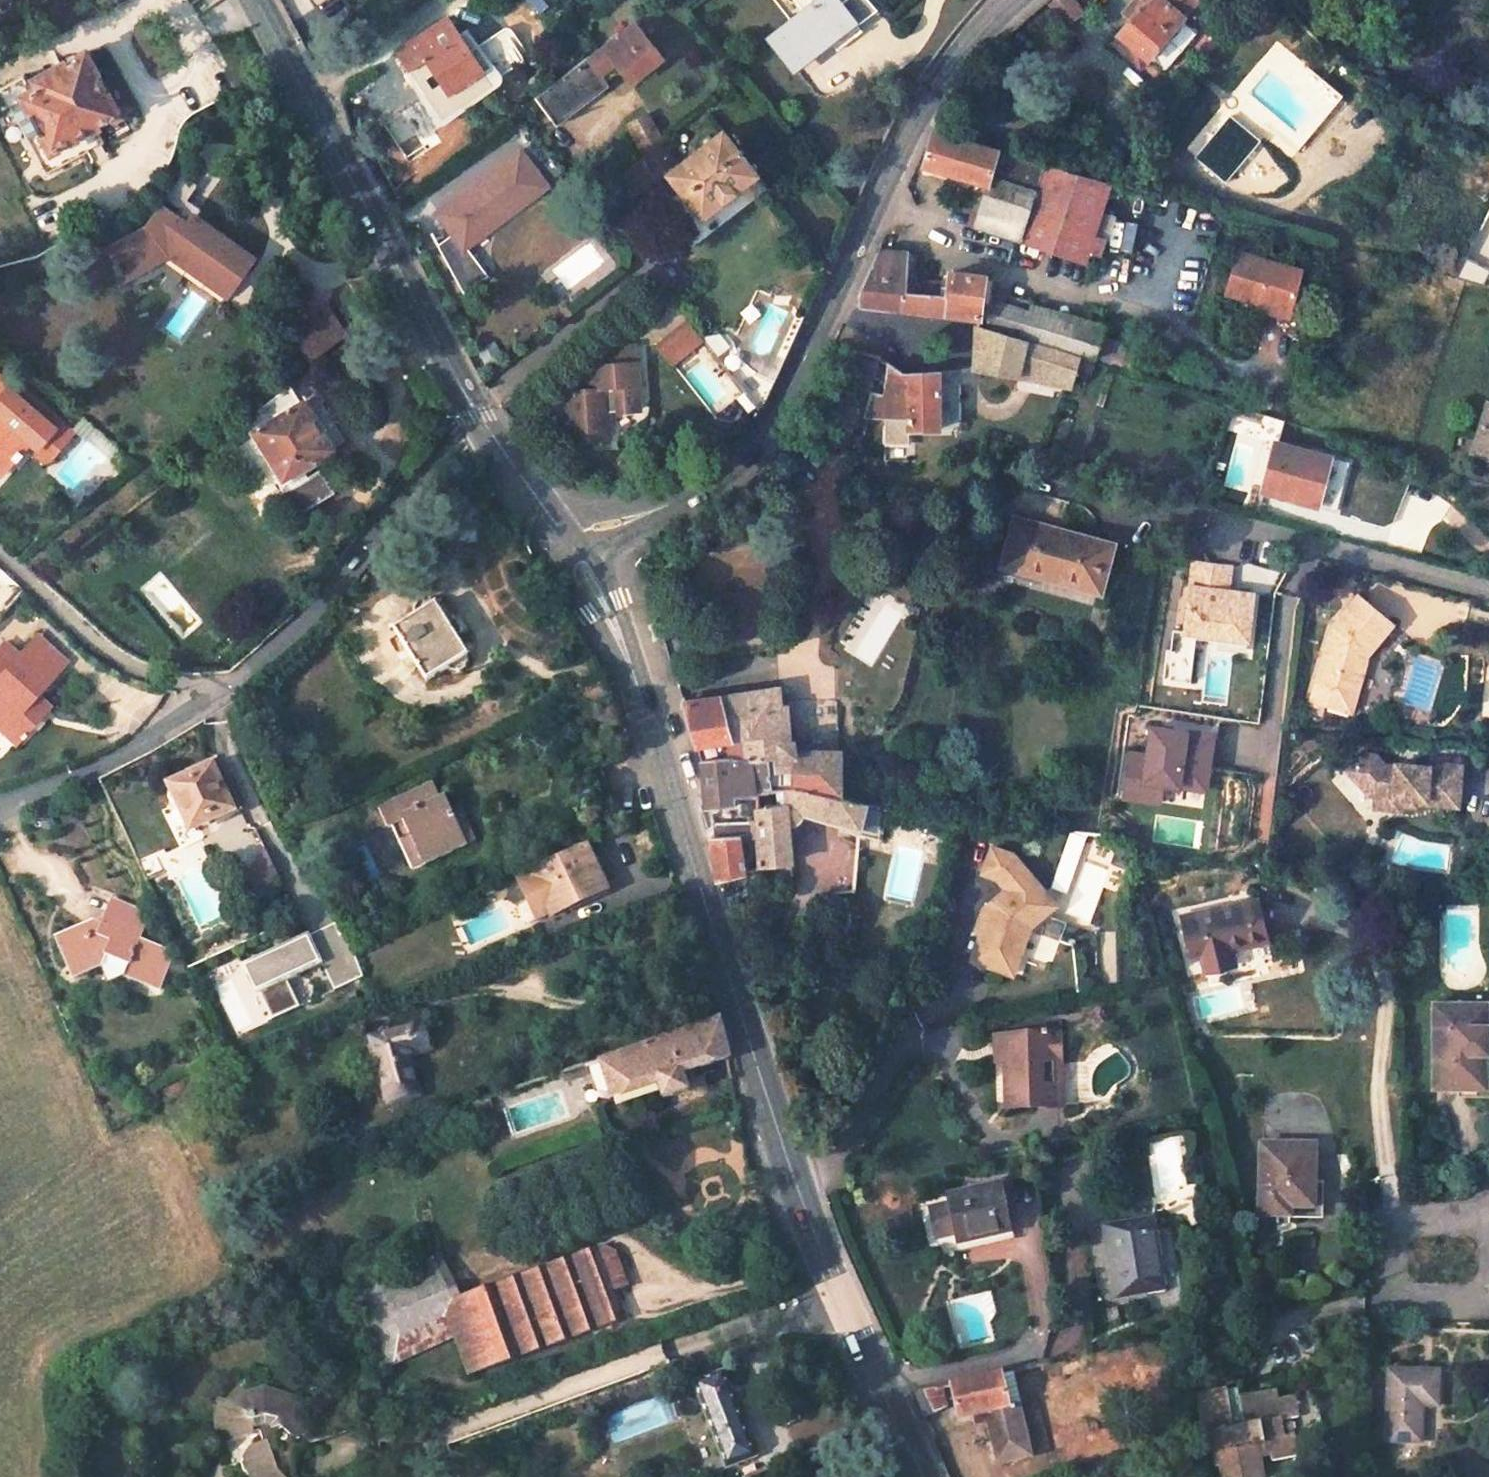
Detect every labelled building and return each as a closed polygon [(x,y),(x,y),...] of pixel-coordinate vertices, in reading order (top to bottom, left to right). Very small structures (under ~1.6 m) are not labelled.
[(765,38),(787,67),(849,17),(842,9),(834,0),(813,0),(765,38)] [(842,9),(849,17),(854,24),(878,5),(873,0),(853,0),(842,9)] [(1068,26),(1084,13),(1073,0),(1052,0),(1050,1),(1068,26)] [(1120,36),(1149,61),(1155,54),(1159,56),(1172,42),(1168,39),(1185,19),(1187,17),(1201,0),(1137,0),(1143,7),(1120,36)] [(414,65),(436,98),(479,71),(465,49),(444,16),(396,48),(409,69),(414,65)] [(1155,54),(1151,59),(1157,63),(1163,68),(1166,69),(1167,69),(1169,69),(1173,63),(1199,34),(1200,32),(1200,31),(1200,28),(1199,27),(1187,17),(1185,19),(1168,39),(1172,42),(1159,56),(1155,54)] [(599,73),(616,60),(629,77),(655,56),(627,20),(621,25),(618,22),(613,25),(616,29),(594,47),(533,95),(553,123),(605,86),(599,73)] [(1149,61),(1120,36),(1112,45),(1142,71),(1149,61)] [(476,42),(465,49),(479,71),(436,98),(443,108),(497,74),(476,42)] [(0,85),(0,88),(9,106),(24,99),(51,150),(120,115),(86,50),(28,80),(25,74),(0,85)] [(649,113),(628,124),(643,151),(662,136),(649,113)] [(1227,116),(1194,157),(1226,183),(1259,142),(1227,116)] [(643,151),(645,155),(619,177),(635,198),(658,180),(670,174),(703,216),(758,172),(723,130),(679,165),(662,136),(643,151)] [(1075,175),(930,132),(929,133),(911,164),(910,165),(987,184),(979,211),(975,230),(1021,242),(1025,227),(1027,220),(1067,232),(1072,214),(1065,212),(1067,206),(1073,181),(1075,175)] [(516,151),(502,163),(526,196),(541,184),(516,151)] [(502,163),(438,211),(462,245),(526,196),(502,163)] [(254,258),(194,216),(198,209),(186,199),(194,183),(184,176),(168,200),(180,210),(175,217),(163,207),(147,227),(110,248),(126,277),(171,252),(228,295),(254,258)] [(1104,189),(1073,181),(1067,206),(1097,214),(1104,189)] [(484,276),(462,245),(438,211),(425,234),(459,295),(484,276)] [(908,283),(909,253),(896,247),(897,246),(883,242),(862,290),(860,308),(979,319),(983,297),(988,276),(950,272),(944,296),(941,296),(943,280),(925,278),(924,295),(914,294),(908,293),(908,283)] [(1272,262),(1241,253),(1228,296),(1259,305),(1260,301),(1285,309),(1292,311),(1299,284),(1303,272),(1296,269),(1272,262)] [(1317,288),(1299,284),(1292,311),(1310,316),(1317,288)] [(1105,334),(983,297),(979,319),(978,326),(1096,363),(1103,339),(1105,334)] [(1258,310),(1282,318),(1285,309),(1260,301),(1259,305),(1258,310)] [(351,338),(329,305),(288,332),(310,365),(351,338)] [(707,343),(689,320),(656,346),(673,369),(707,343)] [(978,328),(974,370),(1071,386),(1077,368),(1093,372),(1096,363),(978,326),(978,328)] [(1096,363),(1127,373),(1134,349),(1103,339),(1096,363)] [(598,365),(639,362),(638,343),(597,347),(598,365)] [(882,362),(856,355),(849,381),(875,388),(882,362)] [(567,392),(569,440),(613,437),(610,408),(619,408),(620,410),(641,408),(639,362),(598,365),(599,389),(567,392)] [(909,428),(940,428),(940,374),(906,376),(889,365),(883,393),(873,391),(867,413),(909,416),(909,428)] [(10,464),(28,443),(35,449),(48,460),(73,429),(20,385),(16,390),(0,376),(0,455),(10,464)] [(247,419),(284,477),(304,465),(334,446),(304,400),(301,402),(291,385),(247,419)] [(1472,458),(1488,463),(1488,406),(1472,458)] [(1269,495),(1323,508),(1335,459),(1281,446),(1269,495)] [(44,464),(48,460),(35,449),(31,453),(44,464)] [(4,470),(10,464),(0,455),(0,466),(4,470)] [(304,465),(284,477),(293,490),(281,497),(296,520),(336,494),(321,471),(311,477),(304,465)] [(1017,522),(1004,569),(1105,596),(1119,549),(1017,522)] [(109,545),(99,533),(88,542),(97,553),(109,545)] [(1195,640),(1196,635),(1233,640),(1234,631),(1249,633),(1254,595),(1231,592),(1223,591),(1226,567),(1194,562),(1185,632),(1173,630),(1170,650),(1166,650),(1165,660),(1170,661),(1167,681),(1189,684),(1195,640)] [(1223,591),(1231,592),(1234,568),(1226,567),(1223,591)] [(1349,700),(1357,695),(1366,663),(1363,661),(1359,657),(1365,651),(1369,654),(1395,623),(1361,594),(1358,597),(1335,624),(1337,626),(1333,630),(1313,698),(1336,705),(1338,697),(1349,700)] [(428,682),(466,659),(447,626),(435,606),(396,630),(395,628),(375,641),(384,656),(404,644),(428,682)] [(447,626),(455,640),(464,634),(456,621),(447,626)] [(1196,635),(1195,640),(1247,647),(1249,633),(1234,631),(1233,640),(1196,635)] [(0,655),(0,720),(3,719),(16,730),(21,724),(32,734),(48,718),(34,705),(42,696),(69,666),(39,640),(22,658),(8,646),(0,655)] [(1365,651),(1359,657),(1363,661),(1369,654),(1365,651)] [(787,793),(839,798),(838,755),(797,755),(797,743),(786,743),(781,687),(717,697),(723,734),(733,739),(741,739),(743,760),(771,760),(774,794),(787,793)] [(1349,700),(1338,697),(1336,705),(1353,710),(1357,695),(1349,700)] [(34,705),(48,718),(56,709),(42,696),(34,705)] [(684,703),(694,736),(723,734),(717,697),(684,703)] [(0,720),(0,727),(22,747),(32,734),(21,724),(16,730),(3,719),(0,720)] [(1150,728),(1146,757),(1129,754),(1122,797),(1156,803),(1159,783),(1176,786),(1179,766),(1205,770),(1210,737),(1150,728)] [(726,760),(743,760),(741,739),(733,739),(723,734),(726,760)] [(1369,752),(1349,768),(1370,794),(1377,794),(1395,796),(1401,803),(1417,805),(1417,798),(1427,799),(1427,802),(1450,805),(1453,773),(1463,774),(1463,765),(1440,763),(1440,767),(1398,763),(1397,765),(1385,764),(1376,753),(1369,752)] [(707,809),(711,809),(756,803),(760,803),(759,795),(774,794),(771,760),(743,760),(726,760),(702,761),(707,809)] [(1179,766),(1176,786),(1202,790),(1205,770),(1179,766)] [(184,812),(191,827),(231,809),(211,769),(172,787),(174,791),(170,794),(169,800),(172,807),(175,810),(184,812)] [(1463,774),(1453,773),(1450,805),(1460,806),(1463,774)] [(403,821),(421,864),(464,844),(443,796),(437,798),(431,783),(378,807),(387,828),(392,825),(403,821)] [(764,881),(795,875),(789,827),(800,820),(803,817),(804,814),(864,826),(869,803),(839,798),(787,793),(789,806),(760,808),(762,835),(758,835),(760,869),(764,881)] [(1395,796),(1377,794),(1375,807),(1401,809),(1401,803),(1395,796)] [(451,814),(464,844),(474,839),(461,809),(451,814)] [(410,869),(421,864),(403,821),(392,825),(410,869)] [(754,836),(753,821),(712,823),(714,837),(741,836),(754,836)] [(1086,839),(1071,834),(1053,887),(1067,892),(1086,839)] [(722,879),(746,872),(741,836),(714,837),(711,837),(718,880),(722,879)] [(552,913),(605,887),(584,844),(530,869),(552,913)] [(997,970),(1001,956),(1020,962),(1030,928),(1056,904),(1011,855),(990,848),(982,874),(996,879),(1007,890),(983,913),(988,918),(975,963),(997,970)] [(279,875),(268,851),(252,876),(264,898),(279,875)] [(110,960),(133,968),(129,979),(164,993),(176,965),(170,952),(146,942),(150,931),(141,910),(134,908),(117,903),(111,919),(103,937),(97,934),(89,938),(85,929),(60,940),(78,981),(107,969),(110,960)] [(1201,957),(1205,975),(1230,967),(1226,950),(1267,938),(1259,905),(1222,916),(1220,908),(1182,918),(1191,960),(1201,957)] [(258,908),(241,916),(252,940),(269,932),(258,908)] [(352,951),(334,924),(244,965),(256,991),(261,990),(271,1018),(299,1007),(288,980),(325,965),(334,991),(363,979),(352,951)] [(1103,943),(1104,980),(1116,979),(1115,943),(1103,943)] [(1020,962),(1001,956),(997,970),(1016,976),(1020,962)] [(113,984),(129,979),(133,968),(110,960),(107,969),(113,984)] [(1433,1089),(1457,1091),(1457,1097),(1488,1098),(1488,1054),(1486,1053),(1486,1004),(1436,1004),(1433,1089)] [(599,1061),(612,1100),(658,1083),(665,1100),(692,1092),(686,1075),(705,1068),(732,1058),(719,1020),(599,1061)] [(1054,1024),(1033,1025),(1034,1035),(1055,1034),(1054,1024)] [(417,1029),(364,1043),(380,1107),(413,1099),(402,1058),(423,1053),(417,1029)] [(1003,1062),(1008,1108),(1050,1104),(1046,1062),(1057,1061),(1055,1034),(1034,1035),(1001,1038),(1003,1062)] [(989,1040),(991,1063),(1003,1062),(1001,1038),(989,1040)] [(1050,1104),(1061,1103),(1057,1061),(1046,1062),(1050,1104)] [(686,1075),(692,1092),(712,1087),(705,1068),(686,1075)] [(1261,1149),(1262,1213),(1321,1214),(1322,1186),(1315,1187),(1316,1149),(1261,1149)] [(948,1194),(960,1245),(1016,1233),(1004,1182),(948,1194)] [(1102,1224),(1113,1294),(1163,1287),(1153,1215),(1102,1224)] [(428,1264),(450,1307),(494,1288),(476,1240),(428,1264)] [(604,1247),(596,1250),(613,1294),(629,1288),(616,1252),(604,1247)] [(613,1294),(596,1250),(494,1288),(520,1359),(623,1322),(613,1294)] [(383,1287),(404,1330),(450,1307),(428,1264),(383,1287)] [(1389,1370),(1386,1442),(1421,1442),(1422,1406),(1438,1406),(1439,1371),(1389,1370)] [(694,1382),(725,1470),(756,1458),(724,1372),(694,1382)] [(952,1384),(960,1419),(987,1412),(999,1465),(1033,1457),(1014,1373),(1002,1375),(1001,1372),(952,1384)] [(304,1441),(328,1431),(331,1441),(369,1424),(341,1379),(328,1388),(327,1401),(302,1411),(286,1399),(270,1400),(254,1392),(248,1404),(233,1402),(230,1431),(236,1443),(245,1442),(248,1447),(261,1442),(267,1453),(266,1454),(265,1465),(271,1465),(276,1471),(276,1476),(322,1476),(321,1472),(328,1465),(315,1453),(303,1451),(301,1446),(304,1441)] [(923,1419),(945,1409),(935,1388),(912,1393),(923,1419)] [(1223,1476),(1265,1476),(1261,1457),(1273,1456),(1274,1462),(1298,1459),(1294,1433),(1284,1434),(1282,1422),(1298,1418),(1295,1398),(1278,1400),(1277,1391),(1242,1396),(1246,1425),(1211,1431),(1216,1464),(1220,1464),(1223,1476)]
